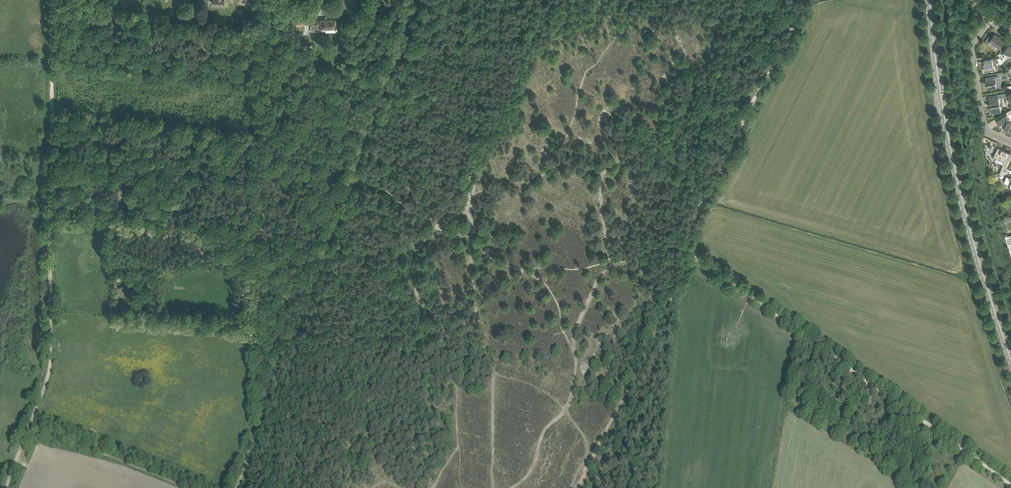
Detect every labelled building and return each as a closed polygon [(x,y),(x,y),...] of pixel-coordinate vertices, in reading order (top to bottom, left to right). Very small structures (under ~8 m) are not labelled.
[(336,26),(336,24),(335,24),(335,19),(310,20),(310,26),(320,25),(320,29),(321,29),(321,30),(326,29),(336,28),(336,26)] [(264,32),(267,46),(276,45),(272,30),(264,32)] [(989,36),(984,42),(987,45),(989,42),(993,44),(993,43),(999,48),(1004,41),(995,34),(992,38),(989,36)] [(998,55),(1000,57),(1000,58),(1002,61),(1007,54),(1008,55),(1009,56),(1010,56),(1010,46),(1009,45),(1006,49),(1003,53),(1004,53),(1003,54),(999,53),(998,55)] [(984,72),(989,71),(996,70),(994,66),(992,59),(989,59),(984,60),(984,64),(983,64),(984,72)] [(997,81),(996,76),(990,77),(986,78),(986,82),(988,82),(988,84),(988,89),(993,88),(997,88),(996,83),(995,81),(997,81)] [(1001,112),(1000,106),(1004,106),(1002,98),(1006,97),(1005,93),(988,96),(990,104),(991,104),(991,105),(990,106),(991,114),(1001,112)] [(1010,132),(1010,123),(1007,122),(1007,121),(1009,120),(1007,116),(1001,119),(996,122),(999,126),(1000,125),(1001,126),(1003,127),(1005,127),(1004,129),(1008,131),(1008,132),(1009,132),(1010,132)] [(1009,162),(1010,157),(1010,154),(1008,152),(1006,150),(1005,151),(997,148),(994,156),(993,156),(993,157),(994,158),(994,157),(1004,161),(1002,165),(1006,167),(1009,162)] [(1000,173),(994,174),(995,177),(997,176),(1001,175),(1007,173),(1009,169),(1003,166),(1000,173)] [(114,196),(117,197),(117,198),(123,200),(124,196),(118,194),(119,191),(115,190),(114,196)] [(124,285),(118,287),(121,297),(128,294),(124,285)]
